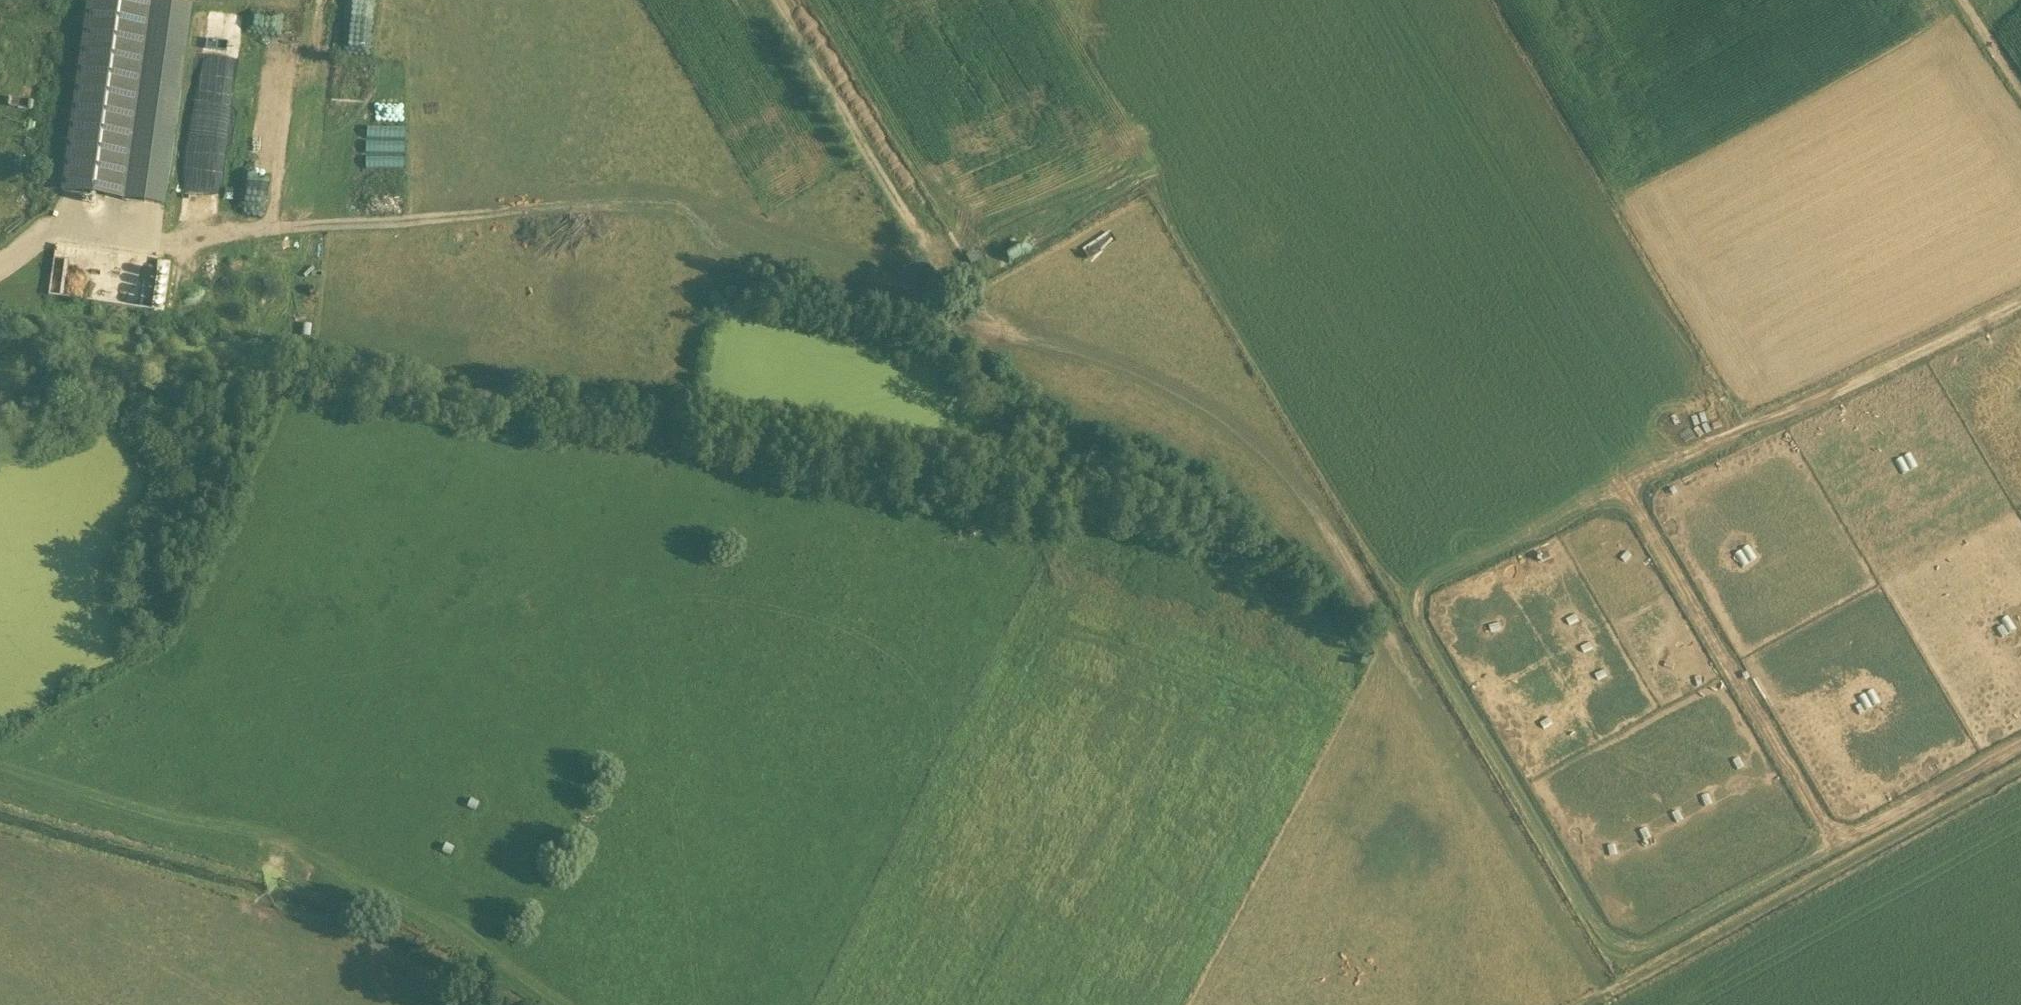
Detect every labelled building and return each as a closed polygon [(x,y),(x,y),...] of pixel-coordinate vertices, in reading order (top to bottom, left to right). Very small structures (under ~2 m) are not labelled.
[(165,206),(190,8),(130,0),(92,0),(64,188),(165,206)] [(370,168),(408,168),(408,128),(370,128),(370,168)] [(1086,244),(1090,257),(1120,246),(1116,233),(1086,244)]
